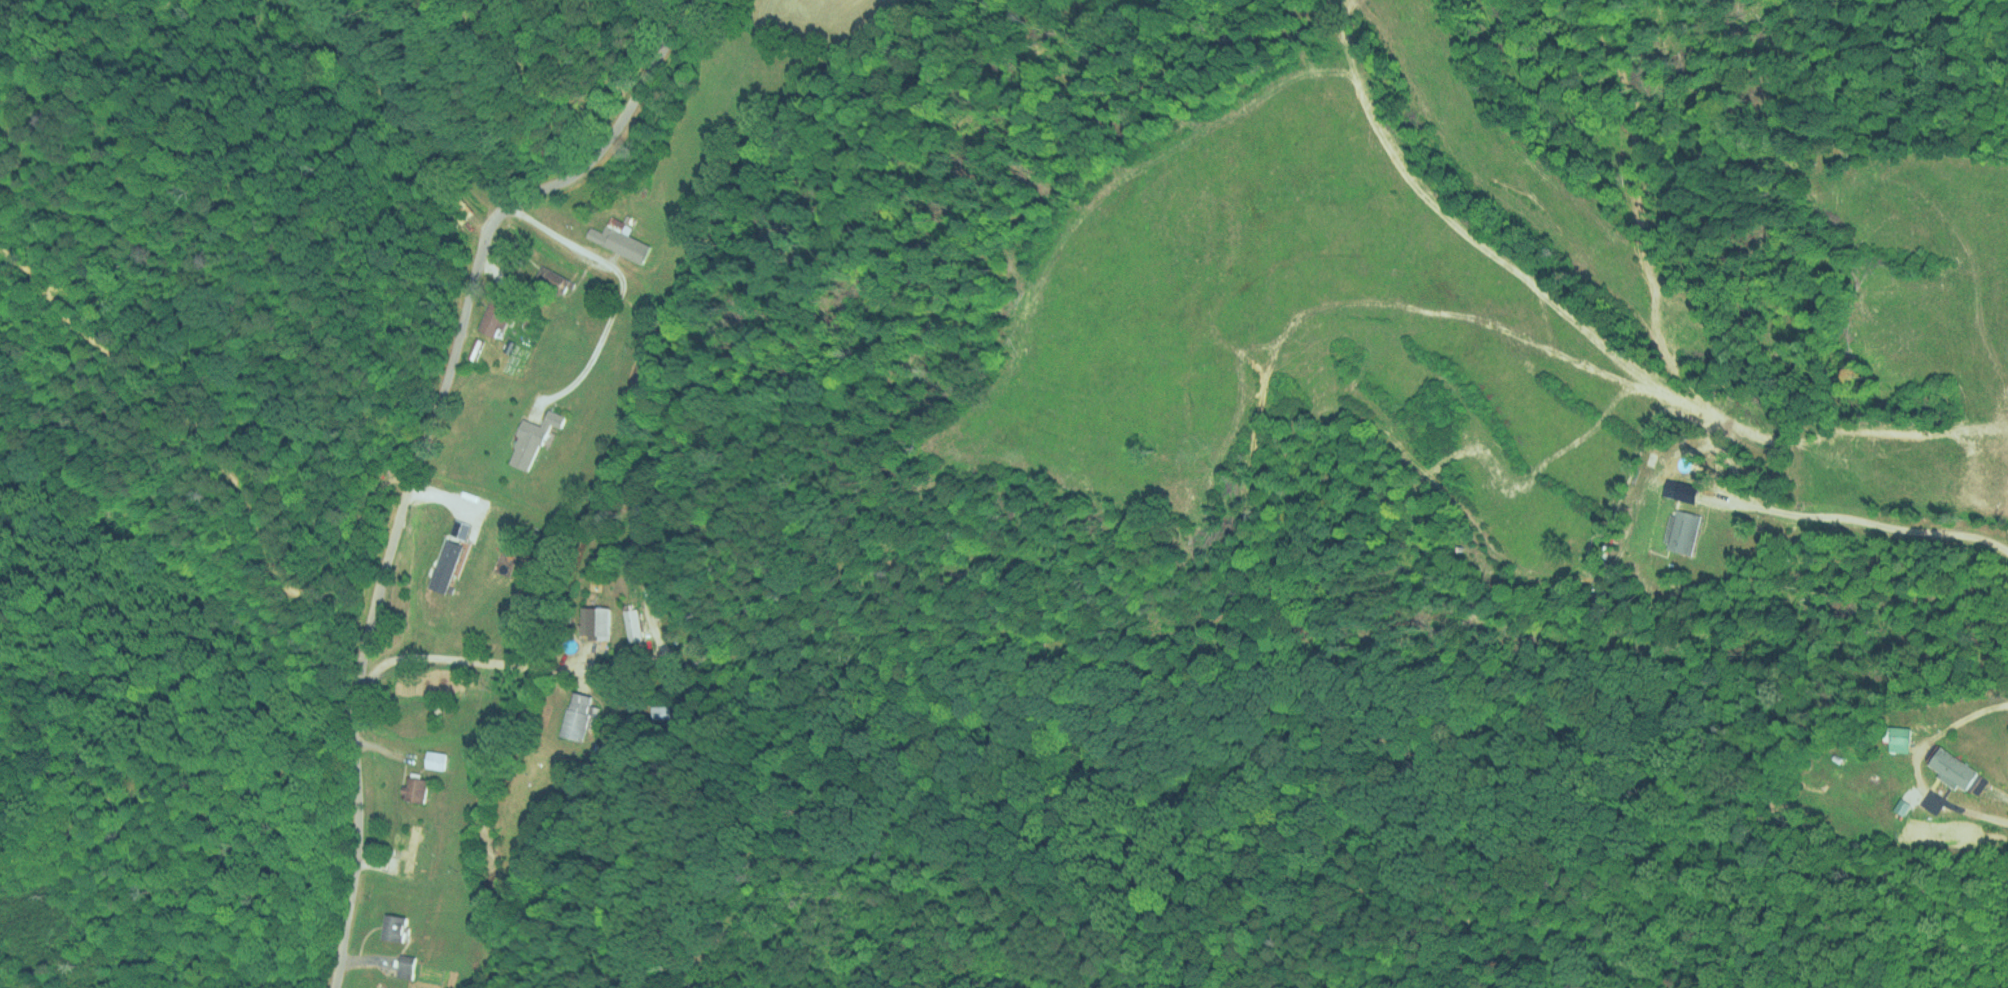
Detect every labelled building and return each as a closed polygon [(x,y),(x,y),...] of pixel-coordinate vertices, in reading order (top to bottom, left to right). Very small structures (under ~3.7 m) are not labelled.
[(581,237),(640,262),(651,235),(629,226),(632,219),(624,216),(622,220),(607,214),(600,231),(587,225),(581,237)] [(474,330),(496,339),(510,302),(488,293),(474,330)] [(538,423),(519,416),(503,461),(527,470),(545,422),(557,427),(562,414),(544,407),(538,423)] [(1675,480),(1664,479),(1662,494),(1674,495),(1675,480)] [(1698,513),(1670,508),(1663,549),(1691,554),(1698,513)] [(626,641),(639,639),(635,604),(622,605),(626,641)] [(582,638),(604,638),(604,606),(582,606),(582,638)] [(557,735),(580,741),(583,726),(590,728),(596,706),(586,703),(588,695),(569,690),(557,735)] [(1907,750),(1907,726),(1882,726),(1882,740),(1886,740),(1886,750),(1907,750)] [(1963,791),(1977,772),(1940,746),(1926,766),(1963,791)] [(442,768),(443,752),(423,750),(422,767),(442,768)] [(422,776),(402,777),(403,804),(423,803),(422,776)] [(401,939),(401,915),(380,915),(380,939),(401,939)] [(411,956),(398,953),(392,974),(406,978),(411,956)]
